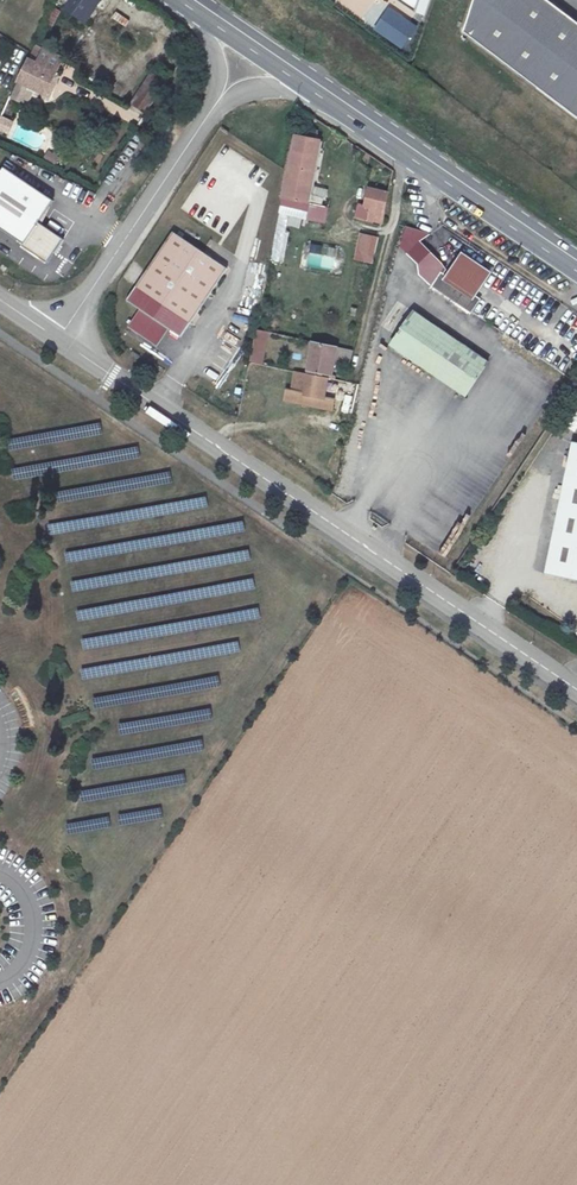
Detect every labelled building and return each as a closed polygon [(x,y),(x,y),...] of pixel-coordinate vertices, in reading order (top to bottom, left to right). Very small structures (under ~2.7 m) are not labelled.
[(107,0),(65,0),(62,6),(93,25),(107,0)] [(417,10),(421,0),(403,0),(417,10)] [(547,0),(474,0),(464,32),(576,118),(576,22),(547,0)] [(116,12),(112,19),(125,26),(129,20),(116,12)] [(48,49),(41,63),(57,71),(64,57),(48,49)] [(27,57),(10,95),(22,102),(29,86),(46,94),(57,71),(41,63),(27,57)] [(68,93),(78,69),(67,65),(62,78),(55,75),(47,96),(55,99),(59,89),(68,93)] [(168,80),(153,70),(143,85),(158,95),(168,80)] [(148,109),(158,95),(143,85),(134,100),(148,109)] [(283,199),(312,205),(341,210),(344,197),(328,194),(327,199),(305,194),(315,141),(296,136),(283,199)] [(48,150),(44,158),(56,164),(60,157),(48,150)] [(26,240),(25,241),(51,258),(67,233),(41,218),(55,195),(5,164),(0,172),(0,224),(26,240)] [(380,201),(384,185),(364,180),(361,197),(366,198),(380,201)] [(380,201),(366,198),(363,208),(362,211),(377,215),(380,201)] [(447,230),(413,220),(406,247),(439,257),(447,230)] [(165,224),(129,279),(186,318),(222,262),(165,224)] [(377,235),(357,230),(350,257),(370,262),(377,235)] [(439,257),(406,247),(401,245),(396,264),(439,276),(444,258),(439,257)] [(545,300),(546,311),(557,311),(556,300),(545,300)] [(485,354),(406,308),(386,343),(465,390),(485,354)] [(251,363),(264,365),(268,331),(254,330),(251,363)] [(304,360),(319,363),(328,365),(332,339),(309,334),(304,360)] [(319,363),(304,360),(299,386),(314,389),(319,363)] [(544,563),(576,571),(576,436),(571,434),(544,563)]
